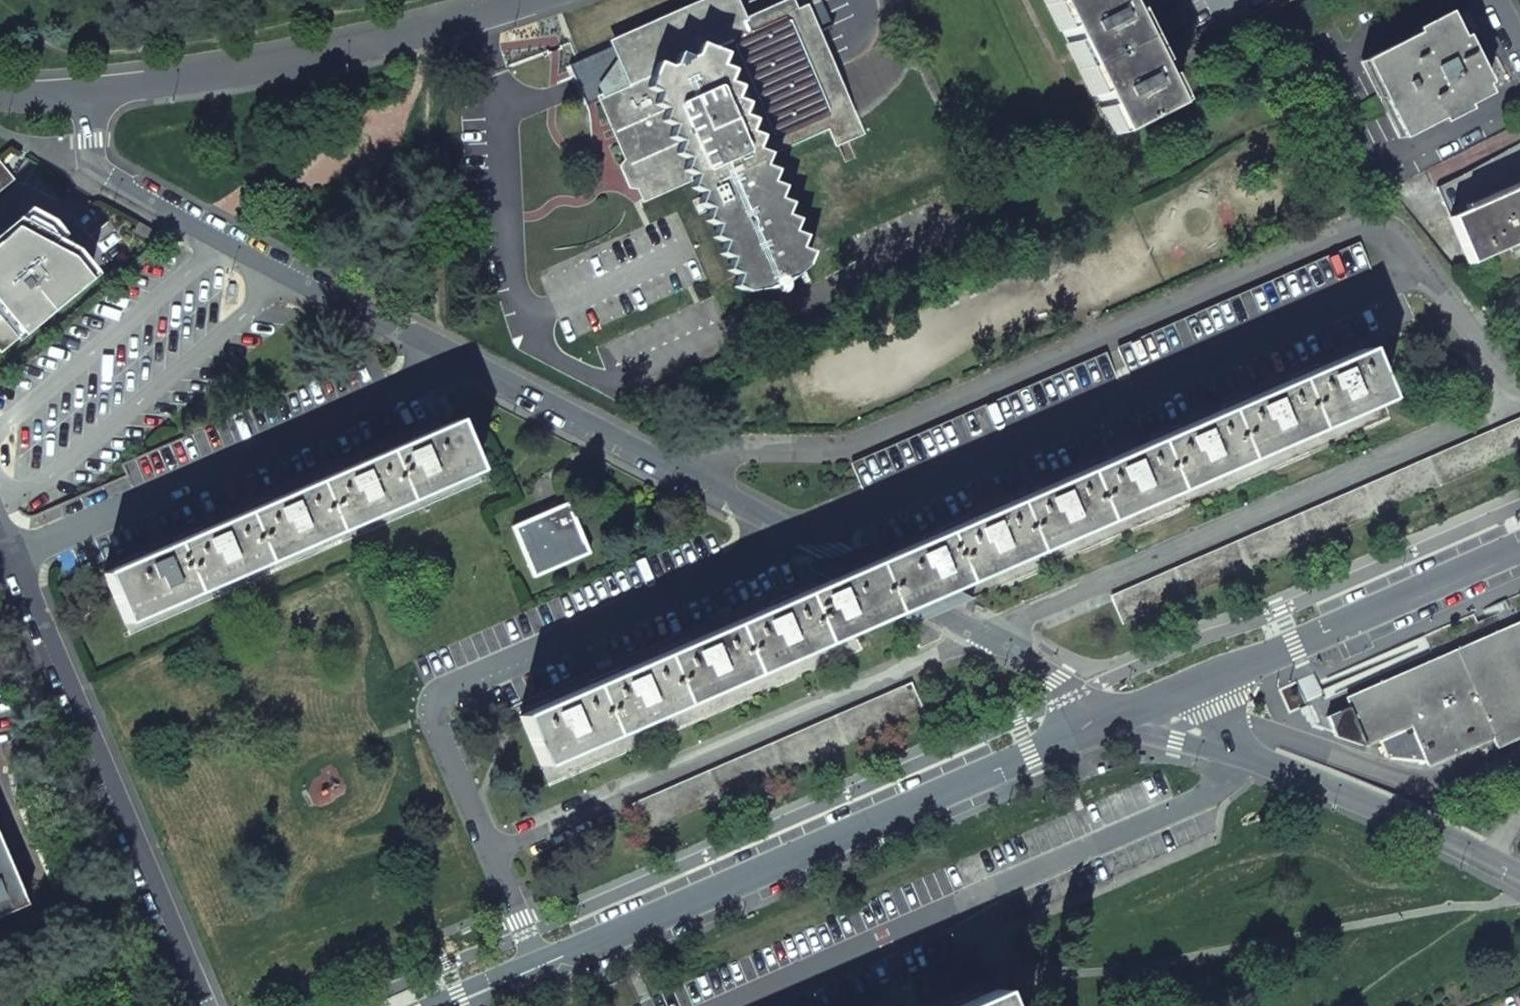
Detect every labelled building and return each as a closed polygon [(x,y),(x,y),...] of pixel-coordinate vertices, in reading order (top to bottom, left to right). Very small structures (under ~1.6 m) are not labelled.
[(565,67),(573,84),(575,82),(578,88),(585,105),(599,99),(626,161),(621,167),(626,178),(630,187),(638,187),(643,199),(694,176),(746,292),(764,284),(766,290),(778,287),(790,279),(787,273),(805,266),(759,159),(829,127),(836,144),(860,134),(816,34),(831,27),(820,1),(795,13),(789,1),(743,21),(734,0),(718,0),(565,67)] [(1115,134),(1171,106),(1117,0),(1046,0),(1115,134)] [(1195,42),(1240,18),(1243,25),(1293,0),(1173,0),(1195,42)] [(1470,6),(1446,19),(1459,44),(1483,32),(1470,6)] [(1446,19),(1364,61),(1402,137),(1485,95),(1459,44),(1446,19)] [(15,185),(0,167),(0,197),(15,185)] [(1462,175),(1436,188),(1449,218),(1476,207),(1462,175)] [(1449,218),(1469,264),(1519,242),(1519,187),(1476,207),(1449,218)] [(2,358),(90,285),(33,218),(0,245),(0,356),(2,358)] [(132,232),(149,242),(155,232),(138,222),(132,232)] [(1129,377),(1371,271),(1360,245),(1117,350),(1129,377)] [(1361,350),(884,558),(949,590),(1383,400),(1361,350)] [(863,492),(1118,382),(1106,355),(851,466),(863,492)] [(1383,400),(949,590),(968,601),(1390,417),(1383,400)] [(1110,599),(1122,625),(1519,452),(1519,420),(1110,599)] [(455,421),(103,574),(124,624),(476,471),(455,421)] [(476,471),(124,624),(128,633),(480,480),(476,471)] [(566,503),(511,527),(533,578),(589,554),(566,503)] [(949,590),(884,558),(862,546),(812,568),(834,579),(897,612),(918,623),(968,601),(949,590)] [(834,579),(518,717),(540,767),(851,632),(897,612),(834,579)] [(1483,631),(1340,692),(1340,702),(1355,735),(1364,745),(1374,752),(1386,758),(1419,762),(1428,766),(1492,738),(1496,747),(1519,737),(1519,615),(1483,631)] [(851,632),(540,767),(547,784),(859,649),(851,632)] [(912,685),(632,807),(643,833),(923,712),(912,685)] [(27,904),(0,842),(0,916),(27,904)] [(996,990),(959,1005),(1003,1005),(996,990)]
